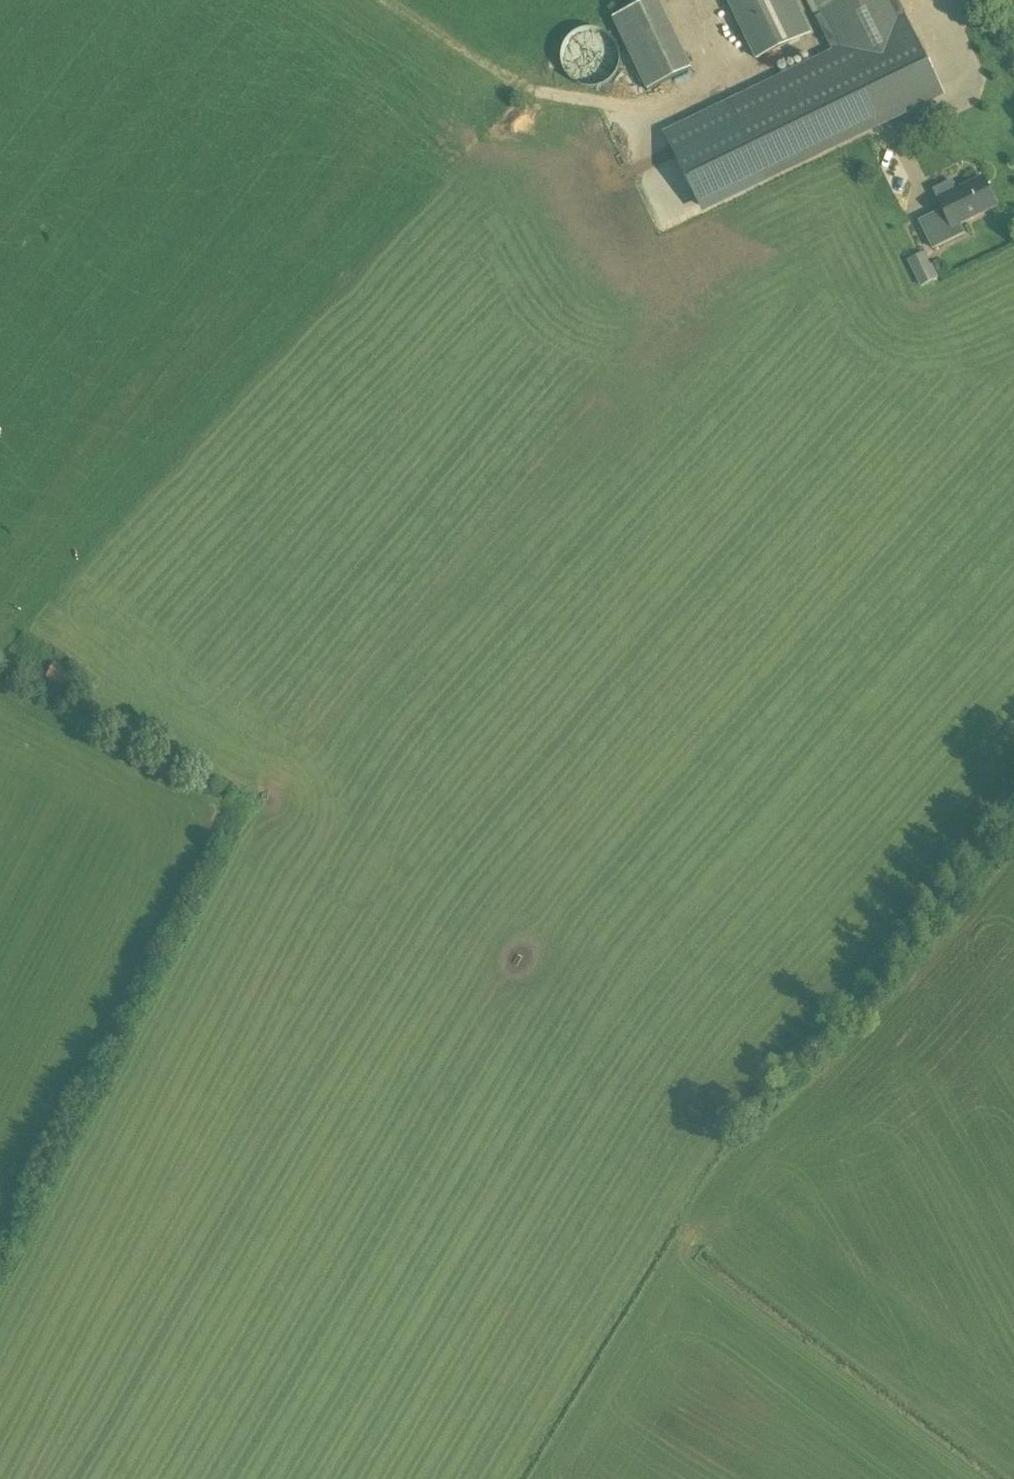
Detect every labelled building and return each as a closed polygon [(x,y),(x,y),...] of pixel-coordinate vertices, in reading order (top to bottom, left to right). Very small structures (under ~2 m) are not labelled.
[(659,0),(650,0),(613,18),(647,90),(670,79),(691,68),(659,0)] [(832,53),(728,104),(766,184),(944,96),(897,0),(806,0),(832,53)] [(795,0),(729,0),(757,60),(811,34),(795,0)] [(937,200),(942,209),(918,221),(932,250),(965,234),(960,224),(996,207),(983,178),(937,200)] [(74,672),(54,662),(46,678),(66,688),(74,672)]
